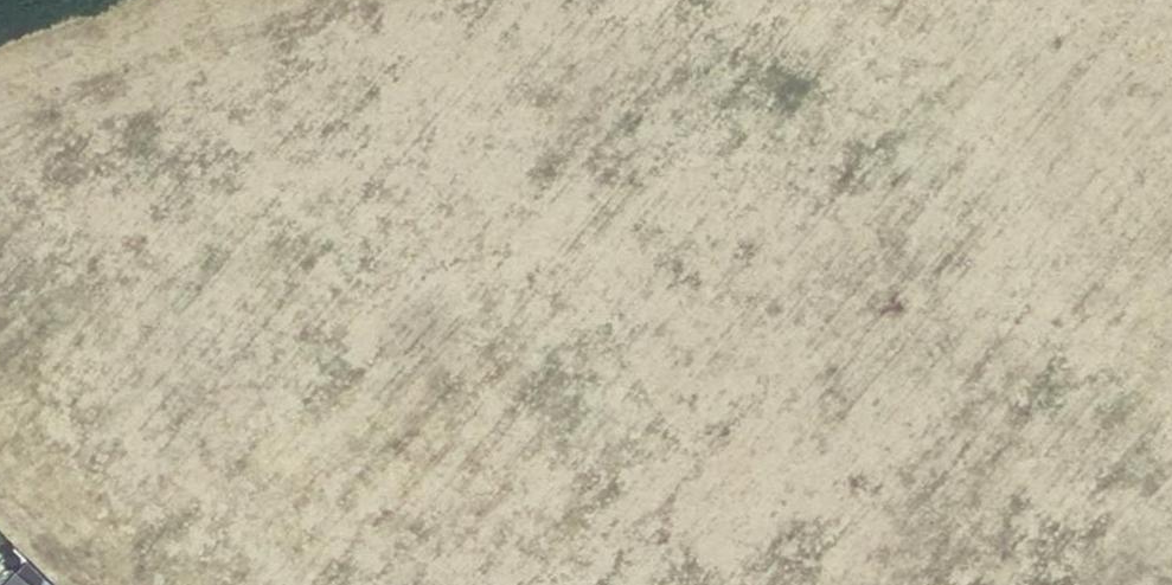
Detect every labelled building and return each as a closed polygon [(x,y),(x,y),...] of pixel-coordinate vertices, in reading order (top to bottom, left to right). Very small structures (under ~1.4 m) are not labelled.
[(12,577),(4,584),(21,584),(12,577)]
